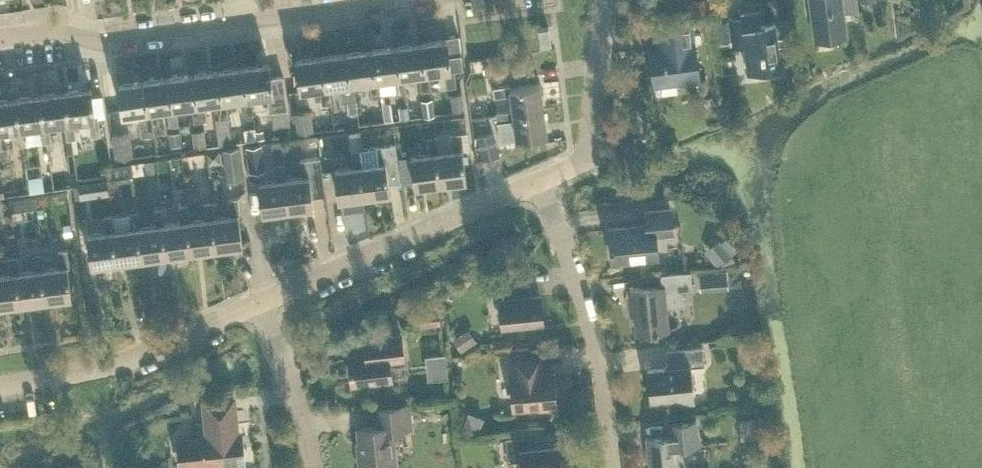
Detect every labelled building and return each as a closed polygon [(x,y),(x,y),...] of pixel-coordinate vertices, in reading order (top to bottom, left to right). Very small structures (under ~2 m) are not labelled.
[(693,13),(713,10),(712,0),(692,0),(693,13)] [(858,9),(857,0),(807,0),(813,40),(848,36),(844,11),(858,9)] [(776,25),(771,26),(762,27),(761,13),(740,16),(740,18),(728,20),(732,50),(743,49),(747,74),(771,71),(781,70),(776,25)] [(539,47),(550,45),(547,26),(536,27),(539,47)] [(677,90),(675,80),(698,77),(691,27),(654,32),(657,52),(648,53),(652,83),(654,83),(655,93),(677,90)] [(460,53),(447,55),(445,39),(421,43),(425,74),(427,74),(443,72),(445,86),(455,85),(453,69),(462,67),(460,53)] [(430,89),(427,74),(425,74),(421,43),(395,46),(399,78),(402,77),(419,75),(421,90),(430,89)] [(404,92),(402,77),(399,78),(395,46),(371,50),(375,81),(378,81),(393,78),(395,93),(404,92)] [(380,96),(378,81),(375,81),(371,50),(345,53),(349,85),(352,84),(354,84),(368,82),(370,97),(380,96)] [(354,84),(352,84),(349,85),(345,53),(319,57),(324,88),(327,88),(340,86),(341,100),(345,100),(347,112),(357,110),(354,84)] [(329,102),(327,88),(324,88),(319,57),(295,61),(299,91),(318,89),(320,104),(329,102)] [(267,63),(242,67),(247,98),(250,98),(266,96),(268,111),(270,111),(286,109),(281,76),(269,77),(267,63)] [(252,113),(250,98),(247,98),(242,67),(217,71),(222,102),(224,102),(240,99),(242,114),(252,113)] [(226,117),(224,102),(222,102),(217,71),(193,74),(197,105),(200,105),(215,103),(217,118),(226,117)] [(202,119),(200,105),(197,105),(193,74),(167,78),(172,109),(175,109),(190,106),(192,121),(202,119)] [(175,109),(172,109),(167,78),(142,81),(146,113),(150,112),(151,112),(165,110),(167,124),(177,123),(175,109)] [(151,112),(150,112),(146,113),(142,81),(116,85),(121,116),(138,113),(141,134),(154,132),(151,112)] [(509,94),(511,110),(511,112),(542,108),(539,83),(539,82),(508,86),(508,85),(492,87),(493,97),(509,94)] [(90,134),(100,133),(97,116),(94,117),(90,87),(65,90),(69,122),(73,122),(88,120),(90,134)] [(75,136),(73,122),(69,122),(65,90),(40,93),(45,126),(49,125),(64,123),(66,138),(65,138),(67,152),(73,151),(71,136),(75,136)] [(463,107),(461,91),(449,93),(451,109),(463,107)] [(51,139),(49,125),(45,126),(40,93),(16,97),(20,129),(24,128),(39,126),(41,140),(51,139)] [(16,97),(0,99),(0,131),(15,129),(17,144),(26,142),(24,128),(20,129),(16,97)] [(435,114),(432,97),(421,98),(423,115),(435,114)] [(381,102),(384,120),(393,119),(391,100),(381,102)] [(399,118),(409,117),(408,103),(397,105),(399,118)] [(515,137),(546,133),(542,108),(511,112),(511,110),(495,112),(496,122),(513,120),(515,137)] [(313,129),(311,109),(293,112),(296,131),(313,129)] [(424,120),(428,154),(410,157),(414,186),(439,183),(435,153),(438,153),(433,118),(424,120)] [(256,138),(255,130),(254,127),(244,128),(245,140),(256,138)] [(192,130),(193,146),(205,145),(204,128),(192,130)] [(230,128),(218,129),(219,142),(220,142),(231,141),(230,128)] [(133,155),(129,130),(111,132),(115,157),(133,155)] [(169,132),(171,145),(181,144),(179,131),(169,132)] [(491,148),(496,147),(493,131),(475,135),(481,159),(493,156),(491,148)] [(460,151),(463,150),(461,133),(450,135),(452,151),(438,153),(435,153),(439,183),(464,180),(460,151)] [(317,143),(316,134),(300,137),(301,146),(317,143)] [(271,153),(281,151),(280,140),(270,141),(271,153)] [(363,196),(388,192),(386,182),(398,181),(393,143),(359,148),(361,164),(359,164),(363,196)] [(249,170),(263,168),(259,144),(246,146),(249,170)] [(227,177),(240,175),(236,147),(223,149),(227,177)] [(359,148),(349,150),(352,166),(333,169),(337,199),(363,196),(359,164),(361,164),(359,148)] [(220,161),(218,149),(206,151),(208,163),(220,161)] [(311,196),(323,194),(318,157),(298,160),(301,176),(285,178),(283,178),(287,209),(312,205),(311,196)] [(285,178),(283,162),(273,164),(275,180),(257,182),(262,213),(287,209),(283,178),(285,178)] [(28,175),(27,175),(29,190),(42,188),(40,173),(28,175)] [(106,178),(79,181),(81,195),(108,192),(106,178)] [(11,210),(25,208),(23,197),(9,199),(11,210)] [(236,215),(239,215),(237,197),(227,199),(229,215),(213,217),(211,217),(215,248),(240,244),(236,215)] [(211,217),(213,217),(211,201),(203,202),(205,218),(189,220),(186,220),(190,251),(215,248),(211,217)] [(186,220),(189,220),(187,205),(178,206),(180,221),(164,223),(161,224),(165,254),(190,251),(186,220)] [(161,224),(164,223),(162,207),(153,209),(155,225),(138,227),(136,227),(140,258),(165,254),(161,224)] [(656,234),(672,232),(670,207),(644,210),(645,224),(608,227),(611,258),(615,261),(658,257),(656,234)] [(136,227),(138,227),(136,211),(127,213),(129,228),(114,230),(111,231),(116,261),(140,258),(136,227)] [(111,231),(114,230),(112,215),(103,216),(105,231),(86,234),(90,264),(116,261),(111,231)] [(38,235),(27,236),(29,249),(40,248),(38,235)] [(731,253),(717,237),(703,249),(716,265),(731,253)] [(45,298),(70,295),(67,267),(69,266),(67,248),(56,249),(59,267),(44,269),(41,269),(45,298)] [(41,269),(44,269),(42,252),(32,253),(34,269),(19,271),(16,272),(20,301),(45,298),(41,269)] [(19,271),(17,255),(7,256),(9,272),(0,273),(0,304),(20,301),(16,272),(19,271)] [(712,269),(698,271),(699,290),(714,288),(712,269)] [(681,288),(691,287),(690,270),(661,273),(662,285),(627,288),(629,304),(633,304),(636,332),(668,329),(665,305),(683,304),(681,288)] [(501,325),(542,321),(540,294),(531,295),(530,282),(491,286),(492,300),(499,300),(501,325)] [(476,340),(467,327),(452,337),(460,350),(476,340)] [(351,384),(391,379),(389,359),(404,358),(401,333),(363,338),(365,353),(347,355),(351,384)] [(689,365),(704,363),(702,345),(666,348),(667,362),(665,367),(647,368),(650,400),(675,397),(676,407),(693,406),(689,365)] [(429,374),(449,373),(448,348),(427,350),(429,374)] [(556,408),(552,374),(540,375),(538,357),(525,359),(525,354),(510,355),(512,373),(510,373),(513,407),(539,404),(539,409),(556,408)] [(186,467),(243,461),(240,433),(236,433),(232,394),(204,397),(208,436),(183,439),(186,467)] [(410,427),(407,404),(378,407),(379,425),(358,427),(360,451),(358,451),(360,467),(395,467),(391,429),(410,427)] [(483,416),(468,410),(463,423),(478,429),(483,416)] [(698,443),(695,419),(668,422),(669,434),(646,436),(649,467),(678,467),(675,445),(698,443)] [(559,445),(532,448),(531,433),(505,436),(507,460),(520,459),(521,467),(561,467),(559,445)]
